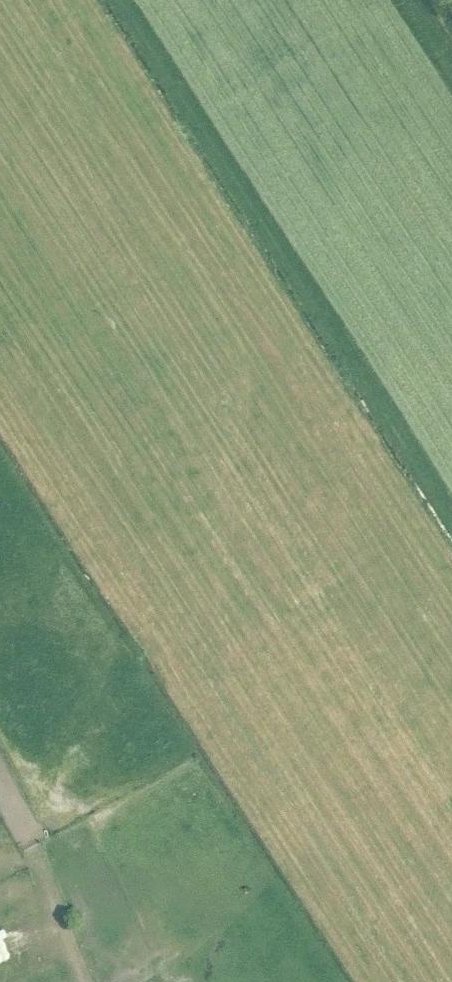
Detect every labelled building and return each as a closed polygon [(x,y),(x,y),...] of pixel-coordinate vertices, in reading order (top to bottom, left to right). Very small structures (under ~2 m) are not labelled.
[(40,953),(28,925),(0,936),(0,951),(6,966),(40,953)]
